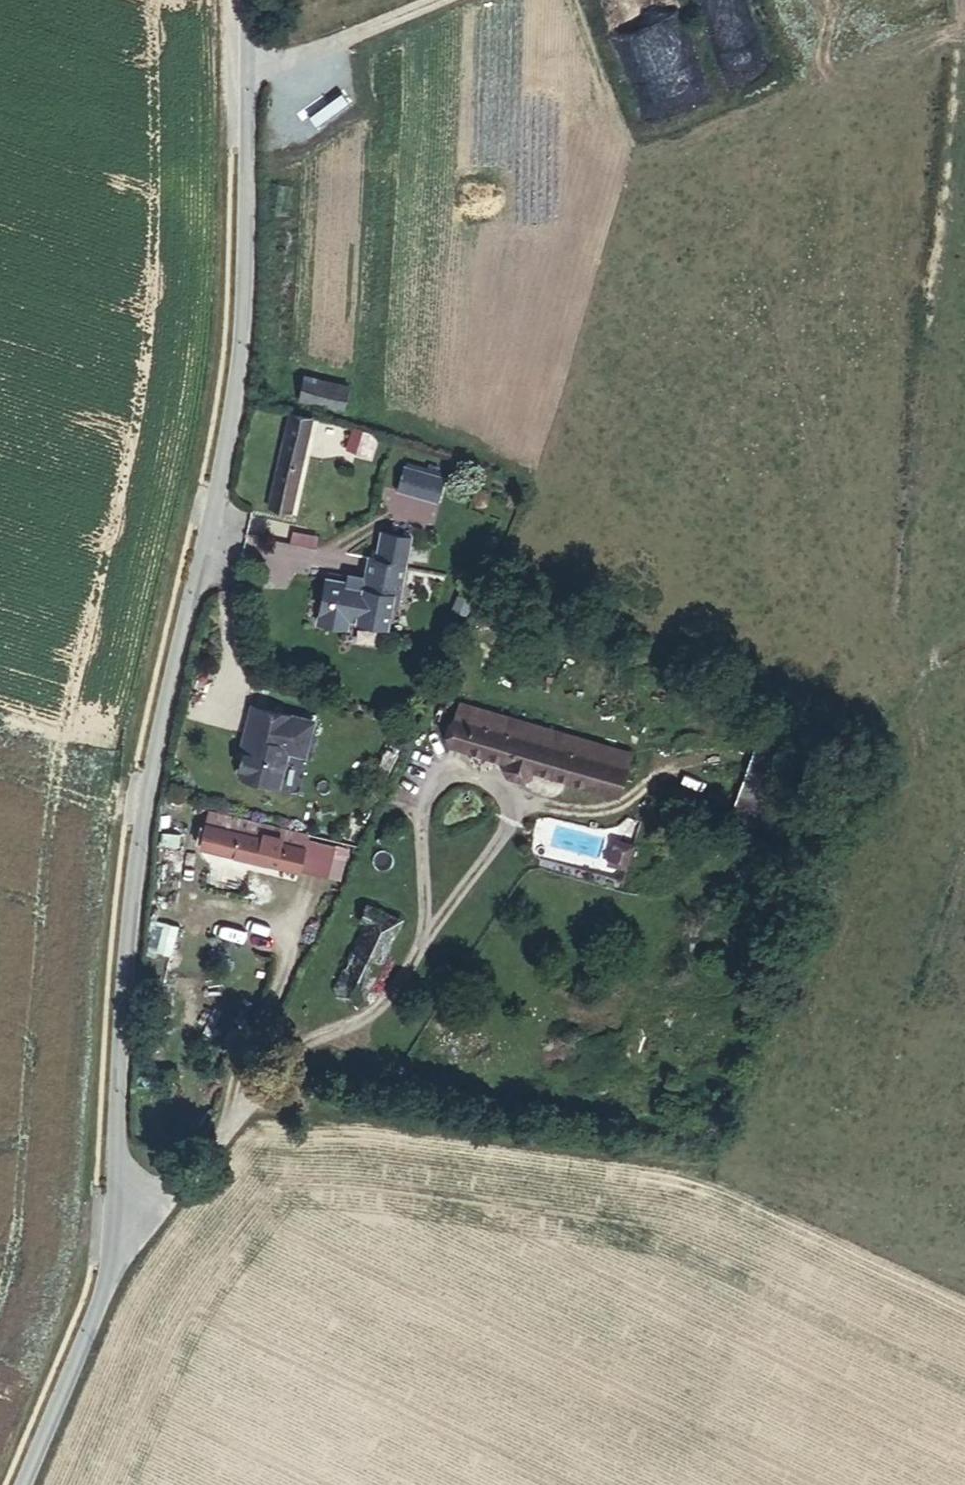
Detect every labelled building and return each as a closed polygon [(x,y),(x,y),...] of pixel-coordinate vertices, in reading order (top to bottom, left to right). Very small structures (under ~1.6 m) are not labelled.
[(342,394),(345,373),(301,368),(299,389),(342,394)] [(294,519),(311,424),(288,420),(270,514),(294,519)] [(367,457),(373,439),(355,434),(350,452),(367,457)] [(439,502),(447,475),(407,464),(401,491),(439,502)] [(406,548),(410,520),(383,517),(379,544),(406,548)] [(402,580),(406,548),(379,544),(371,543),(369,564),(352,562),(352,569),(327,566),(322,610),(350,614),(351,603),(361,604),(361,609),(392,613),(395,580),(402,580)] [(280,772),(289,737),(306,740),(314,705),(252,689),(299,707),(291,727),(248,711),(239,757),(243,764),(280,772)] [(291,727),(299,707),(252,689),(248,711),(291,727)] [(614,746),(511,716),(513,704),(464,689),(451,732),(508,748),(507,752),(509,759),(512,764),(523,768),(531,766),(535,757),(619,782),(624,763),(615,761),(614,746)] [(630,739),(513,704),(511,716),(614,746),(615,761),(624,763),(630,739)] [(775,817),(798,733),(757,722),(733,806),(775,817)] [(304,861),(314,823),(219,797),(209,835),(221,839),(228,816),(289,833),(281,856),(304,861)] [(281,856),(289,833),(228,816),(221,839),(281,856)] [(627,859),(635,834),(615,828),(608,854),(627,859)] [(367,988),(402,909),(368,894),(359,911),(368,915),(340,976),(367,988)]
